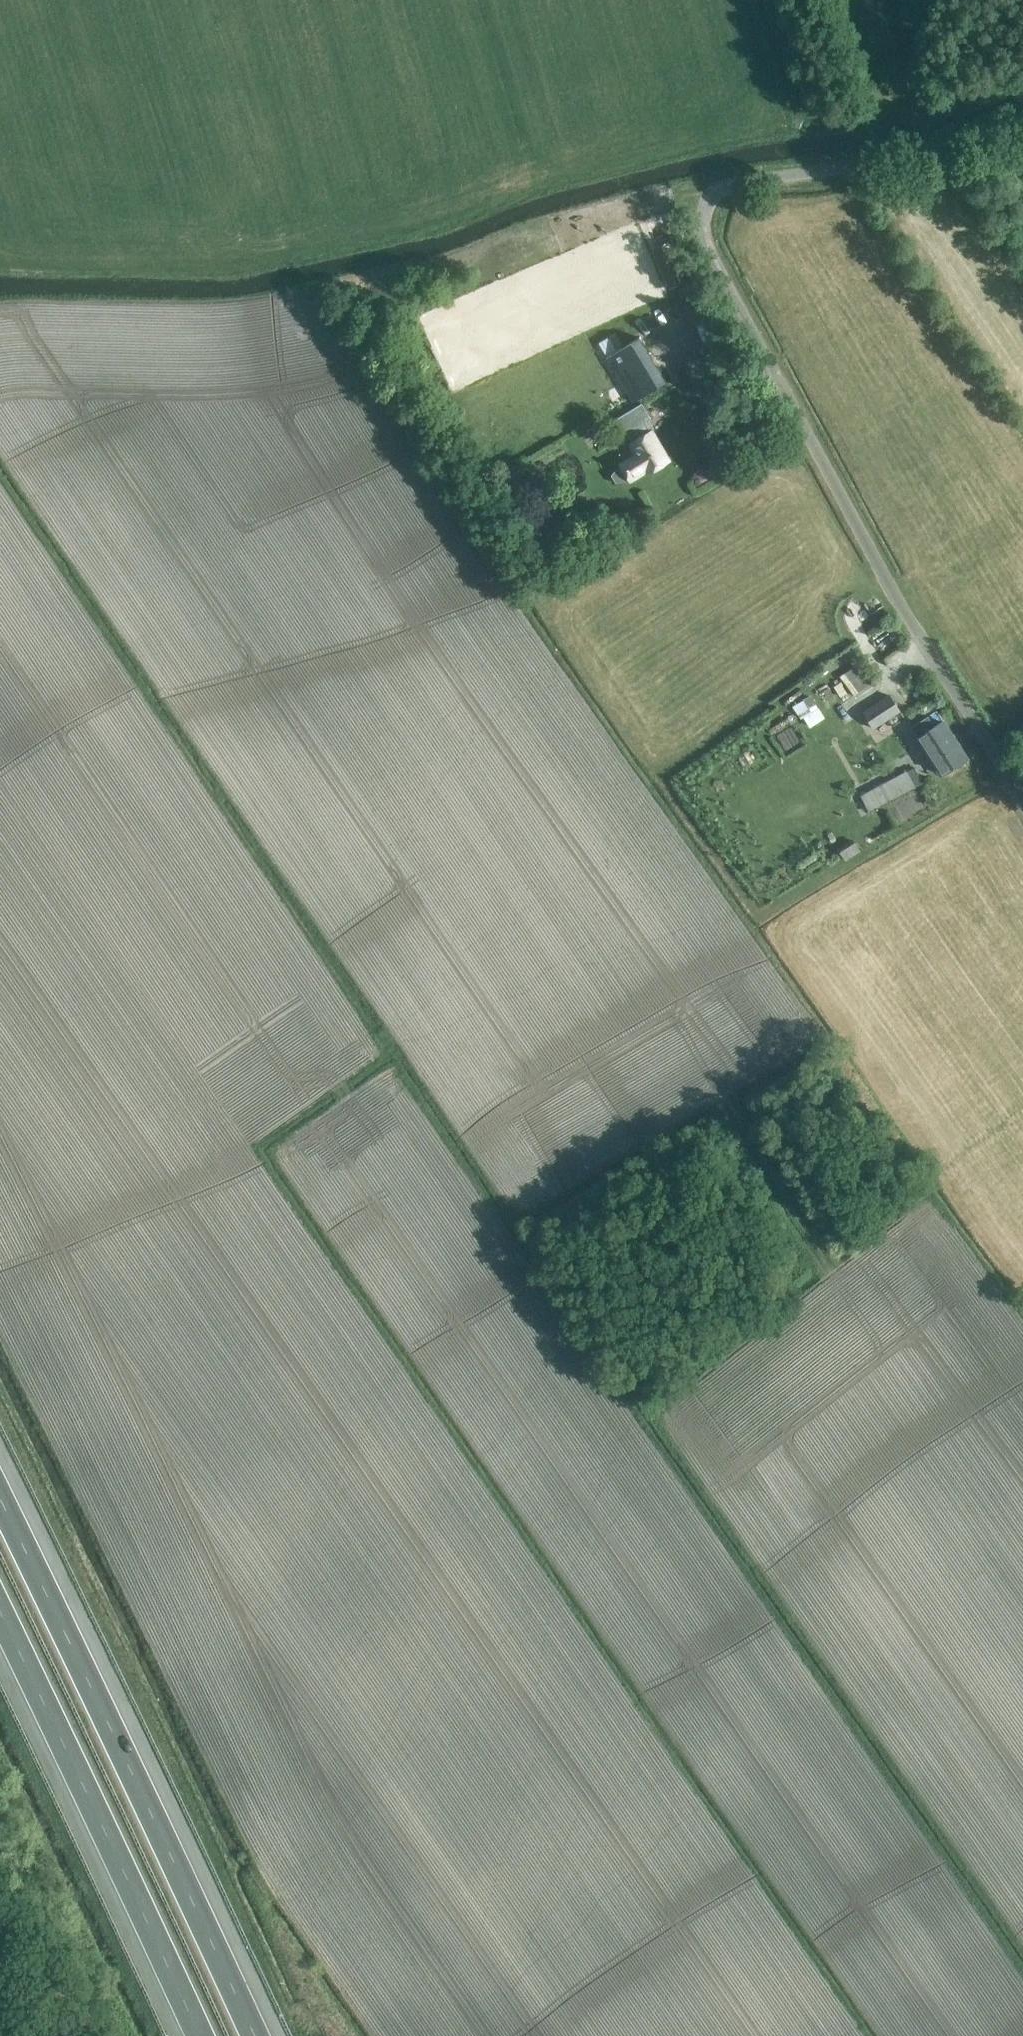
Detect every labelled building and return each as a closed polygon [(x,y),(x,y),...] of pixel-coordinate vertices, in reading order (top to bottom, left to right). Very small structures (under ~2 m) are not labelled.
[(615,338),(600,347),(633,402),(666,383),(639,338),(621,349),(615,338)] [(625,482),(629,479),(630,480),(647,470),(648,473),(668,461),(651,433),(655,430),(649,420),(651,419),(641,404),(617,419),(626,434),(627,433),(633,443),(631,444),(638,455),(620,465),(621,466),(616,468),(610,476),(615,484),(625,482)] [(858,665),(819,695),(831,712),(853,695),(856,699),(873,686),(858,665)] [(873,728),(900,711),(890,696),(863,713),(873,728)] [(941,775),(966,759),(943,722),(935,727),(928,717),(911,727),(918,738),(917,739),(941,775)] [(913,768),(882,785),(860,797),(868,813),(922,784),(913,768)]
